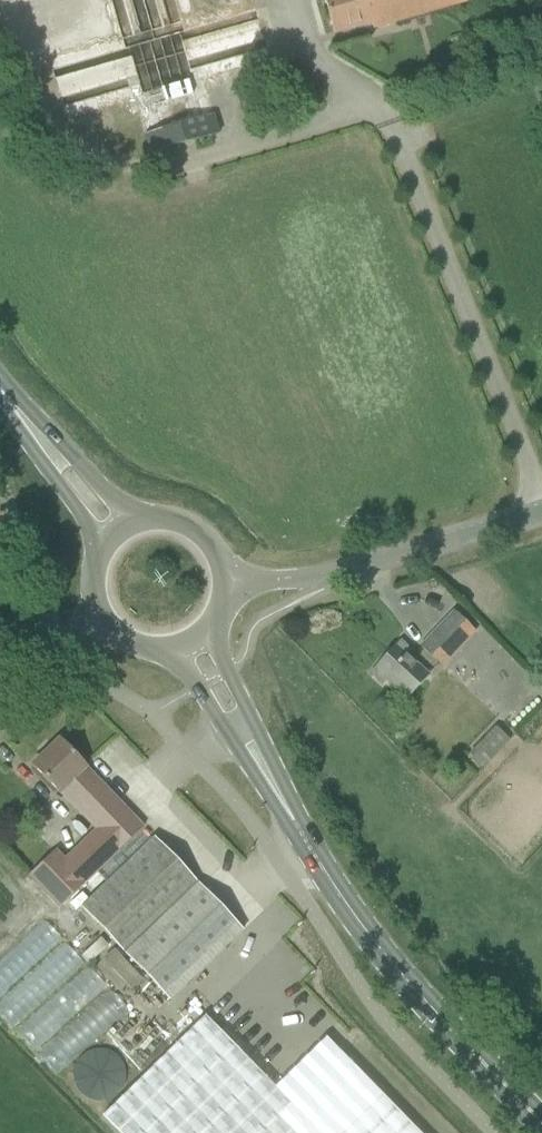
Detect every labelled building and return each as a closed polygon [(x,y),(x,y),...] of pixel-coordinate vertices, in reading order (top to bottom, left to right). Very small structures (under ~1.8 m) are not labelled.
[(176,0),(110,0),(121,40),(49,60),(65,118),(132,97),(150,155),(219,135),(203,78),(271,58),(254,1),(182,21),(176,0)] [(328,13),(334,34),(371,23),(373,29),(474,0),(324,0),(328,13)] [(257,95),(247,98),(250,107),(259,105),(257,95)] [(422,647),(441,665),(473,632),(454,614),(422,647)] [(387,679),(407,698),(426,677),(406,658),(410,653),(400,644),(373,673),(383,683),(387,679)] [(494,727),(468,754),(481,767),(483,769),(509,742),(508,741),(494,727)] [(143,828),(60,741),(33,766),(95,831),(64,861),(59,856),(34,881),(60,908),(85,884),(93,891),(104,881),(97,873),(143,828)] [(80,909),(169,1001),(242,932),(154,839),(80,909)] [(114,951),(104,960),(132,989),(141,981),(114,951)] [(15,1033),(61,1076),(128,1004),(82,962),(15,1033)] [(117,1132),(294,1132),(290,1129),(278,1117),(286,1109),(291,1104),(290,1104),(205,1018),(103,1119),(117,1132)] [(129,1071),(98,1042),(68,1075),(99,1103),(129,1071)] [(290,1104),(291,1104),(286,1109),(278,1117),(285,1124),(290,1129),(294,1132),(418,1132),(340,1053),(290,1104)]
